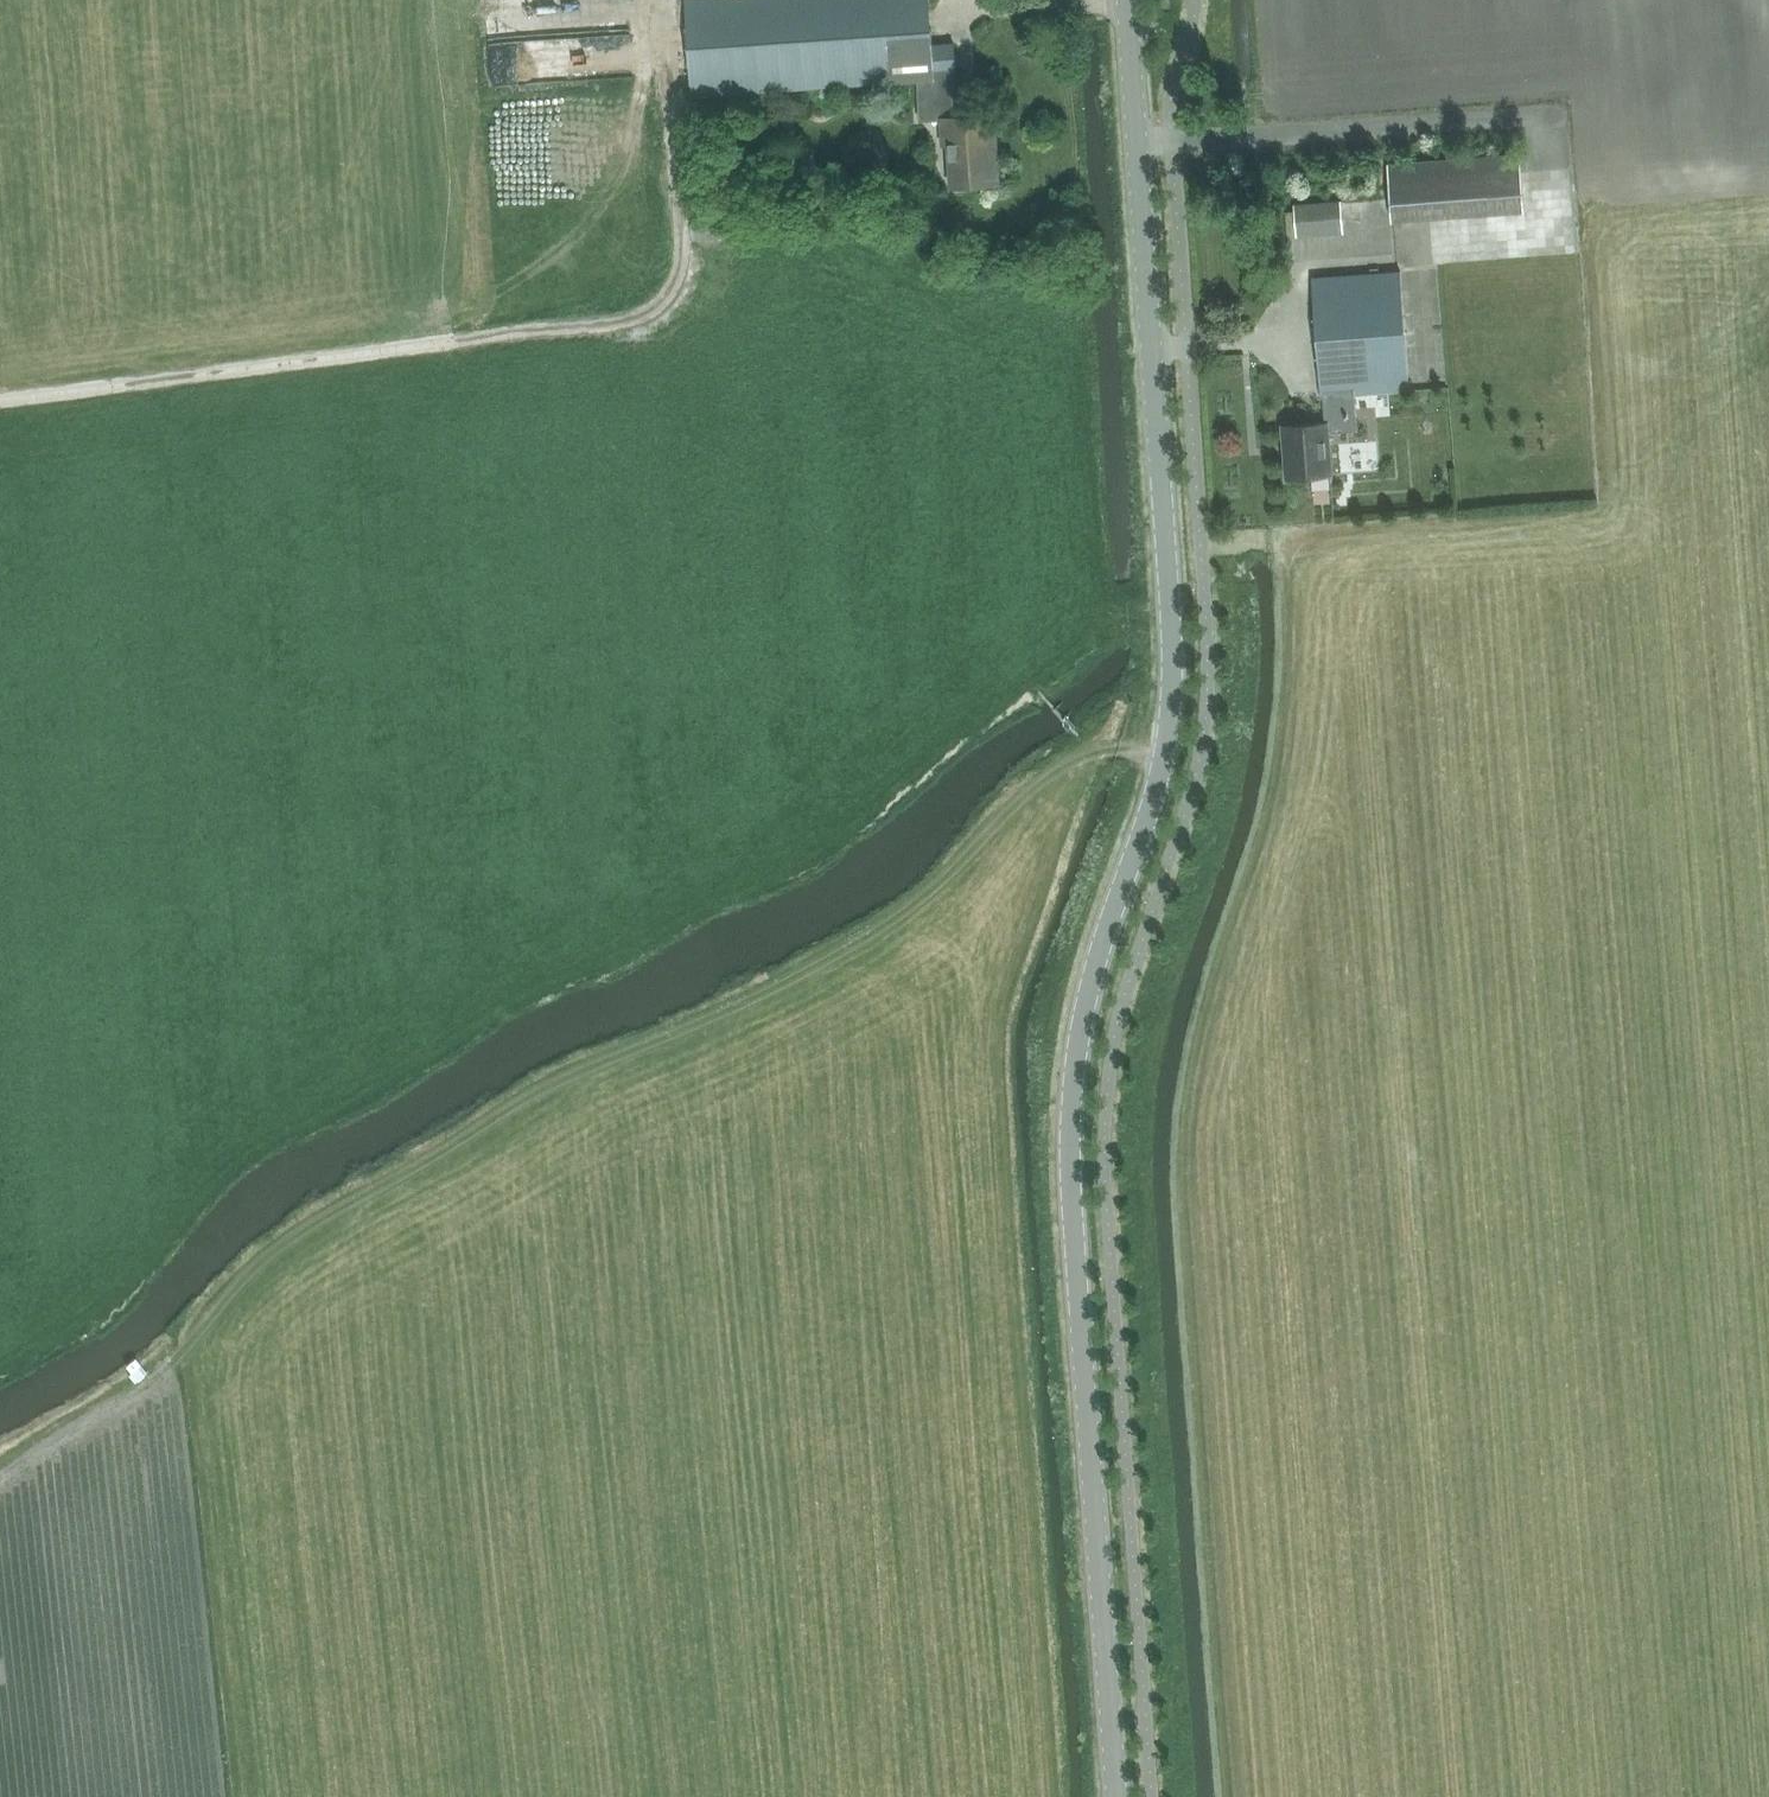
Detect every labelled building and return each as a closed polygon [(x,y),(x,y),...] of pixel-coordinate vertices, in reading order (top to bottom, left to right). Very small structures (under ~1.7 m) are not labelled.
[(488,18),(536,15),(535,0),(487,0),(488,18)] [(997,178),(996,152),(990,153),(988,114),(955,116),(952,72),(956,71),(954,43),(933,44),(930,0),(686,0),(692,93),(918,80),(920,120),(943,118),(944,144),(950,144),(952,181),(997,178)] [(554,61),(553,49),(539,49),(538,41),(547,41),(546,30),(510,31),(512,63),(554,61)] [(1392,221),(1525,211),(1521,155),(1388,165),(1392,221)] [(1340,201),(1293,206),(1295,235),(1343,230),(1340,201)] [(1327,423),(1282,426),(1286,478),(1332,475),(1329,433),(1358,431),(1355,394),(1410,390),(1401,271),(1313,278),(1322,397),(1325,397),(1327,423)]
